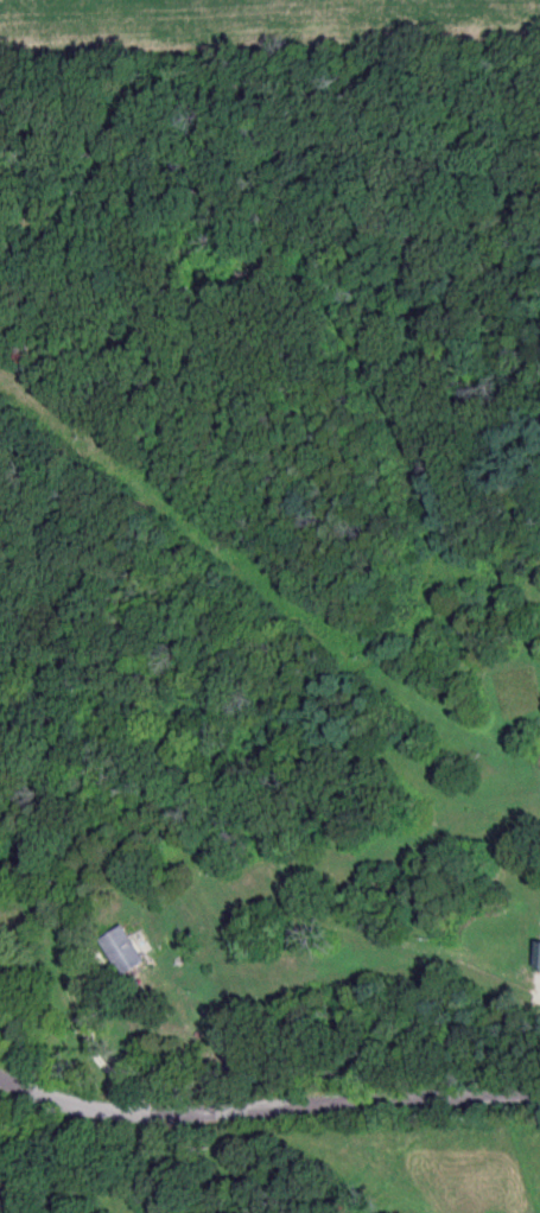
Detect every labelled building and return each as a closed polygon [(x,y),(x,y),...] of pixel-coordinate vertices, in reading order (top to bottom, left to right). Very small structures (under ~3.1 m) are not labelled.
[(148,964),(124,927),(101,942),(125,979),(148,964)]
